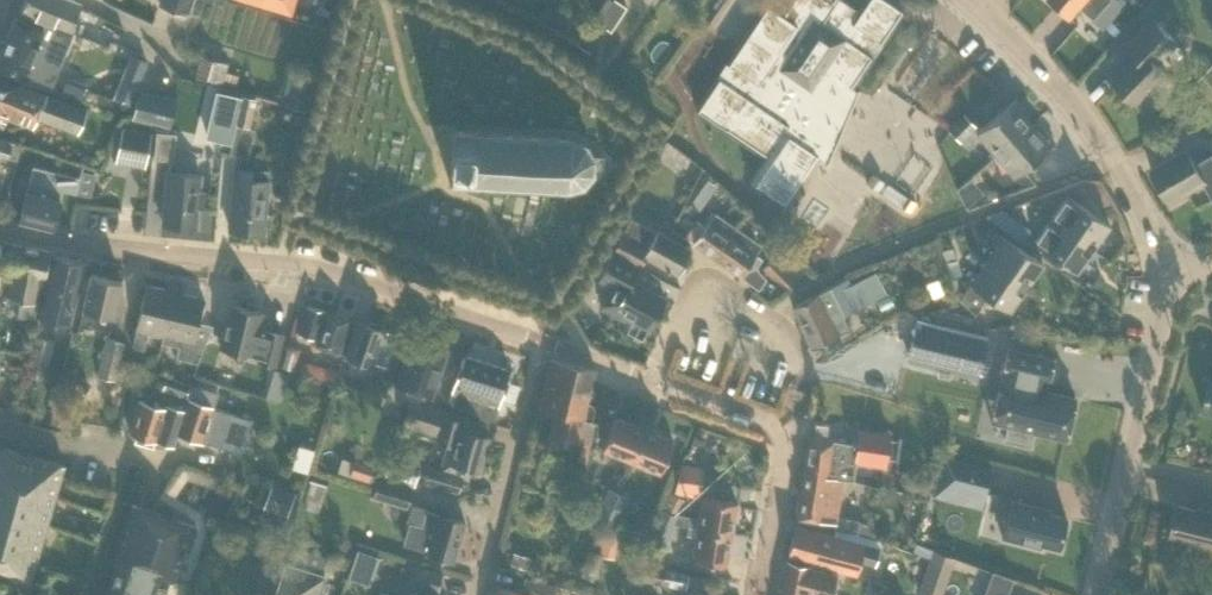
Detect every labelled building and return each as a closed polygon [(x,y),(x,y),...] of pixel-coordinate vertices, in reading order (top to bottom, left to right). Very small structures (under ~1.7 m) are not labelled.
[(45,24),(70,34),(73,28),(71,27),(80,6),(66,0),(25,0),(19,13),(45,24)] [(192,0),(161,0),(159,4),(187,13),(192,0)] [(290,13),(294,0),(249,0),(290,13)] [(610,31),(626,6),(616,0),(613,0),(598,23),(610,31)] [(765,3),(695,108),(725,128),(724,130),(764,157),(749,180),(784,204),(817,155),(814,153),(822,141),(833,148),(851,105),(844,100),(903,12),(885,0),(864,0),(856,11),(840,0),(789,0),(780,13),(765,3)] [(1114,18),(1094,0),(1050,0),(1070,17),(1080,5),(1094,18),(1092,20),(1103,30),(1114,18)] [(1114,18),(1125,5),(1120,0),(1094,0),(1114,18)] [(1137,104),(1167,72),(1157,63),(1178,41),(1153,17),(1126,45),(1136,55),(1112,80),(1137,104)] [(45,24),(43,29),(15,18),(0,54),(0,74),(21,82),(22,80),(48,88),(70,34),(45,24)] [(215,60),(200,56),(195,74),(210,79),(209,80),(234,87),(238,75),(226,71),(229,62),(216,58),(215,60)] [(1195,82),(1211,99),(1211,66),(1195,82)] [(305,110),(314,78),(295,72),(286,105),(305,110)] [(86,111),(44,95),(0,75),(0,124),(2,124),(5,115),(33,127),(37,117),(78,132),(86,111)] [(81,98),(87,83),(67,76),(61,91),(81,98)] [(120,84),(114,99),(129,105),(135,90),(120,84)] [(170,127),(177,98),(138,89),(131,119),(170,127)] [(215,91),(209,121),(235,127),(241,97),(217,92),(215,91)] [(235,127),(232,140),(229,153),(246,157),(253,129),(250,128),(257,97),(242,94),(241,97),(235,127)] [(995,155),(1031,124),(1021,112),(1025,109),(1016,98),(976,133),(995,155)] [(960,142),(977,125),(964,113),(948,130),(960,142)] [(1031,124),(995,155),(1014,177),(1054,142),(1045,132),(1041,135),(1031,124)] [(145,167),(152,132),(121,126),(115,161),(145,167)] [(601,171),(602,156),(593,156),(584,142),(569,138),(453,130),(451,146),(450,166),(449,182),(567,187),(582,184),(592,171),(601,171)] [(174,169),(177,134),(156,132),(153,167),(174,169)] [(20,145),(3,139),(3,138),(0,137),(0,158),(16,163),(20,145)] [(1170,202),(1205,182),(1211,195),(1211,154),(1195,164),(1186,148),(1151,169),(1170,202)] [(74,193),(78,178),(32,166),(19,220),(53,228),(60,201),(59,201),(62,190),(74,193)] [(263,233),(268,170),(252,168),(251,179),(234,177),(229,230),(263,233)] [(162,224),(196,227),(197,206),(202,207),(204,189),(199,189),(200,174),(166,171),(162,224)] [(884,180),(873,173),(867,183),(877,190),(884,180)] [(710,184),(712,182),(703,176),(694,189),(702,194),(704,192),(706,193),(712,185),(710,184)] [(909,197),(884,181),(878,190),(903,206),(909,197)] [(1092,200),(1103,195),(1097,182),(1086,187),(1092,200)] [(961,184),(956,188),(964,207),(974,199),(961,184)] [(1049,219),(1092,249),(1109,225),(1066,195),(1049,219)] [(917,202),(909,197),(903,206),(911,212),(917,202)] [(986,216),(1022,241),(1030,229),(1002,209),(986,216)] [(761,246),(714,213),(709,221),(708,220),(692,243),(739,277),(739,276),(750,284),(752,281),(758,285),(763,277),(758,273),(756,265),(761,258),(755,254),(761,246)] [(655,232),(630,219),(613,252),(640,266),(645,257),(677,274),(691,249),(656,231),(655,232)] [(1076,273),(1092,249),(1049,219),(1032,243),(1076,273)] [(987,261),(1026,288),(1042,264),(998,234),(990,246),(995,248),(987,261)] [(36,320),(51,251),(11,242),(7,272),(13,274),(8,298),(21,300),(18,316),(36,320)] [(805,272),(783,247),(774,256),(762,267),(785,290),(797,280),(805,272)] [(69,324),(83,260),(52,254),(34,335),(33,335),(24,372),(43,377),(52,339),(47,338),(51,320),(69,324)] [(649,329),(665,298),(631,280),(637,268),(612,254),(599,279),(612,286),(601,308),(629,323),(631,319),(649,329)] [(1009,312),(1026,288),(987,261),(978,273),(973,270),(956,295),(975,314),(987,297),(1009,312)] [(885,294),(873,271),(849,283),(846,278),(792,306),(810,346),(849,328),(843,316),(885,294)] [(109,332),(113,316),(121,280),(90,273),(82,308),(83,308),(79,325),(109,332)] [(162,342),(174,292),(145,285),(135,330),(131,346),(143,349),(147,333),(162,336),(161,342),(162,342)] [(174,292),(162,342),(179,346),(176,357),(197,362),(206,339),(195,337),(204,299),(174,292)] [(265,331),(257,330),(261,312),(230,305),(220,347),(249,353),(247,358),(275,365),(282,333),(265,329),(265,331)] [(343,354),(352,325),(347,324),(349,318),(325,311),(307,305),(298,333),(316,339),(315,345),(343,354)] [(951,320),(942,355),(989,366),(997,331),(951,320)] [(352,325),(343,354),(371,363),(371,362),(385,367),(395,334),(382,329),(380,329),(378,324),(372,322),(368,325),(358,321),(356,327),(352,325)] [(115,380),(123,340),(106,336),(97,376),(115,380)] [(431,397),(434,388),(438,386),(439,381),(437,378),(446,350),(411,339),(396,385),(431,397)] [(281,366),(292,369),(298,348),(287,345),(281,366)] [(864,374),(876,378),(884,350),(873,346),(864,374)] [(1047,382),(1052,359),(1008,349),(994,404),(991,418),(990,420),(993,421),(1007,424),(1004,439),(1028,445),(1032,430),(1065,438),(1075,398),(1043,391),(1045,381),(1047,382)] [(494,419),(509,370),(463,355),(449,398),(464,403),(462,409),(494,419)] [(587,460),(596,420),(592,420),(595,407),(592,402),(587,401),(595,368),(549,358),(537,410),(554,414),(549,435),(580,442),(577,458),(587,460)] [(375,391),(387,384),(380,372),(368,379),(375,391)] [(185,396),(189,383),(166,375),(161,389),(185,396)] [(1210,378),(1202,410),(1211,413),(1211,378),(1210,378)] [(212,405),(216,392),(189,383),(185,396),(189,398),(212,405)] [(284,387),(271,383),(267,396),(280,400),(284,387)] [(244,417),(211,406),(212,405),(189,398),(185,410),(166,405),(164,409),(139,401),(130,433),(173,445),(176,434),(200,442),(200,440),(233,450),(244,417)] [(435,436),(444,411),(409,399),(401,424),(435,436)] [(479,470),(489,437),(459,429),(462,420),(443,415),(435,443),(447,447),(440,469),(430,467),(426,482),(458,492),(463,477),(467,478),(470,468),(479,470)] [(630,461),(644,428),(615,417),(602,449),(630,461)] [(829,477),(853,481),(856,462),(885,467),(891,431),(858,426),(856,443),(806,436),(802,464),(829,468),(828,477),(829,477)] [(644,428),(630,461),(659,473),(672,440),(644,428)] [(1179,452),(1189,448),(1186,437),(1175,440),(1179,452)] [(292,468),(307,472),(314,449),(299,444),(292,468)] [(16,457),(17,451),(0,446),(0,576),(29,585),(64,465),(32,455),(30,461),(16,457)] [(946,455),(939,483),(976,493),(983,465),(946,455)] [(679,461),(674,492),(698,497),(704,466),(679,461)] [(827,494),(829,477),(828,477),(829,468),(802,464),(794,519),(822,523),(822,521),(834,523),(834,528),(856,531),(858,520),(836,517),(839,496),(827,494)] [(398,481),(412,485),(416,471),(402,467),(398,481)] [(407,508),(413,488),(378,477),(372,497),(407,508)] [(201,504),(219,512),(228,492),(209,484),(201,504)] [(619,512),(626,494),(608,487),(601,505),(619,512)] [(286,515),(293,495),(278,489),(271,509),(286,515)] [(660,508),(656,517),(674,523),(697,527),(731,533),(736,503),(702,497),(698,516),(678,513),(676,515),(660,508)] [(1037,509),(1037,505),(1011,499),(1001,537),(1039,546),(1040,543),(1058,547),(1066,516),(1037,509)] [(192,525),(131,504),(112,561),(116,562),(105,594),(171,594),(143,586),(148,573),(172,581),(192,525)] [(601,505),(594,522),(611,529),(619,512),(601,505)] [(1197,508),(1197,510),(1178,505),(1170,535),(1189,540),(1189,542),(1211,548),(1211,511),(1197,508)] [(438,513),(426,510),(421,526),(409,522),(403,543),(427,550),(426,553),(452,561),(464,521),(438,513)] [(674,523),(656,517),(645,544),(663,551),(674,523)] [(869,529),(866,521),(858,520),(856,531),(856,533),(868,535),(869,529)] [(875,564),(879,548),(796,525),(788,557),(855,574),(859,560),(875,564)] [(726,563),(731,533),(697,527),(692,557),(726,563)] [(613,558),(616,539),(598,536),(595,555),(613,558)] [(274,594),(317,594),(323,575),(321,574),(327,556),(295,546),(289,564),(284,563),(274,594)] [(356,549),(352,561),(370,568),(375,555),(356,549)] [(526,568),(529,556),(512,551),(509,564),(526,568)] [(952,565),(930,557),(918,592),(925,594),(942,594),(952,565)] [(837,575),(809,567),(809,566),(787,561),(780,594),(831,594),(837,575)] [(642,564),(639,579),(663,584),(666,569),(642,564)] [(437,594),(443,573),(414,565),(408,585),(437,594)] [(556,584),(524,576),(519,593),(495,587),(493,594),(553,594),(556,584)] [(1009,586),(989,579),(983,594),(1006,594),(1009,586)]
